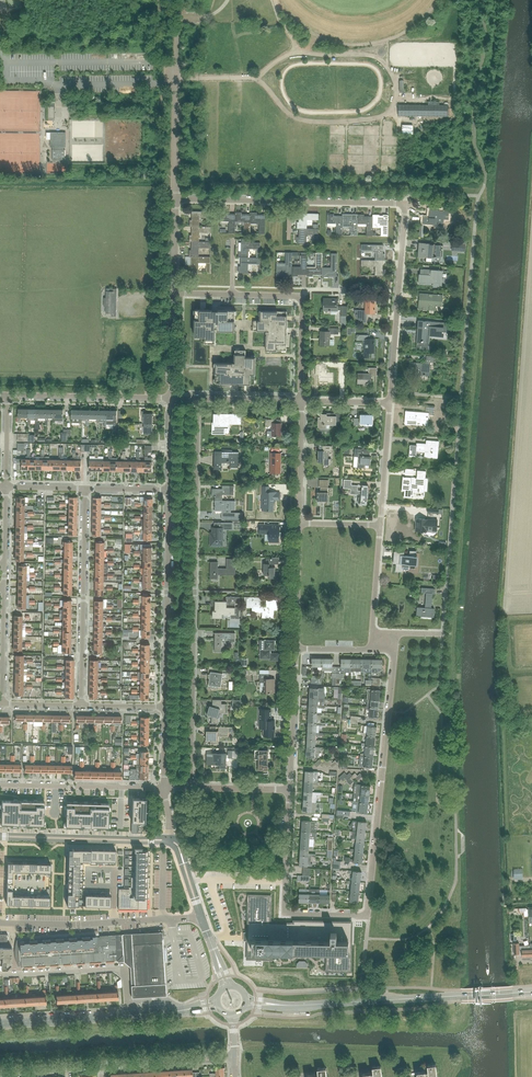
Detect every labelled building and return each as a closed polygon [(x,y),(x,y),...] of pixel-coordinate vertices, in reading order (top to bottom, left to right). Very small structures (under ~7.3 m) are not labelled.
[(447,116),(448,105),(398,105),(398,116),(447,116)] [(52,160),(65,160),(65,150),(64,150),(64,147),(66,147),(66,133),(64,133),(64,132),(53,132),(53,139),(50,139),(50,147),(52,147),(52,160)] [(427,209),(426,223),(433,223),(433,226),(441,227),(442,219),(447,219),(447,209),(442,209),(442,210),(427,209)] [(199,217),(211,217),(211,211),(192,211),(192,220),(190,220),(190,226),(211,227),(211,226),(199,226),(199,217)] [(235,233),(235,214),(227,214),(227,212),(220,211),(220,221),(229,221),(229,233),(235,233)] [(250,233),(250,212),(250,214),(242,214),(242,212),(235,212),(235,214),(235,233),(235,221),(244,221),(244,233),(250,233)] [(265,234),(265,214),(257,214),(257,212),(250,212),(250,233),(250,223),(259,224),(259,234),(265,234)] [(306,228),(306,219),(318,219),(318,213),(299,213),(299,222),(297,222),(297,228),(299,228),(318,229),(318,228),(306,228)] [(334,214),(327,213),(327,223),(336,223),(336,235),(342,235),(343,223),(342,223),(342,214),(342,216),(334,216),(334,214)] [(357,235),(358,224),(358,214),(352,214),(352,215),(349,215),(349,214),(342,214),(342,223),(343,223),(347,223),(347,226),(351,226),(351,235),(357,235)] [(364,214),(358,214),(358,224),(367,224),(366,235),(373,236),(373,224),(373,214),(372,214),(372,216),(364,216),(364,214)] [(379,215),(373,214),(373,224),(378,224),(378,226),(381,226),(381,236),(387,236),(388,215),(383,215),(379,215)] [(336,235),(336,225),(327,224),(327,235),(336,235)] [(211,227),(190,226),(192,226),(192,235),(189,235),(189,241),(210,241),(199,241),(199,232),(211,233),(211,227)] [(318,229),(299,228),(299,237),(297,237),(297,243),(306,244),(306,234),(318,235),(318,229)] [(199,248),(210,248),(211,241),(210,241),(189,241),(191,241),(191,250),(189,250),(189,257),(191,257),(210,257),(198,256),(199,248)] [(248,248),(260,249),(260,243),(241,242),(241,251),(239,251),(239,257),(241,258),(260,258),(248,257),(248,248)] [(443,246),(443,245),(429,244),(430,243),(419,242),(418,248),(420,248),(420,251),(419,251),(419,257),(423,258),(423,257),(426,257),(426,261),(432,262),(432,257),(434,257),(436,257),(440,257),(441,250),(439,250),(440,245),(443,246)] [(361,260),(383,260),(385,260),(385,253),(383,253),(383,245),(361,244),(361,250),(375,251),(375,260),(361,259),(361,260)] [(276,266),(276,276),(283,276),(283,275),(287,275),(286,276),(291,276),(291,267),(292,267),(292,252),(286,252),(285,266),(276,266)] [(306,276),(313,277),(313,275),(321,275),(321,277),(322,267),(322,253),(316,253),(316,267),(307,267),(306,267),(306,276)] [(322,267),(321,277),(328,277),(328,275),(337,275),(337,253),(331,253),(331,267),(322,267)] [(291,267),(291,276),(298,276),(298,274),(306,274),(306,276),(306,267),(307,267),(307,255),(301,255),(301,267),(292,267),(291,267)] [(189,265),(189,272),(198,272),(198,263),(206,263),(206,272),(210,272),(210,257),(191,257),(191,265),(189,265)] [(260,264),(260,258),(241,258),(240,266),(238,266),(238,273),(248,273),(248,264),(260,264)] [(382,269),(383,260),(361,260),(361,266),(375,266),(375,275),(384,275),(384,269),(382,269)] [(442,282),(443,271),(448,271),(439,270),(438,270),(421,269),(420,275),(421,275),(421,278),(419,278),(418,283),(423,283),(423,282),(438,283),(438,282),(442,282)] [(116,316),(117,289),(107,288),(106,297),(104,297),(104,306),(106,306),(106,313),(111,313),(111,316),(116,316)] [(429,308),(436,308),(436,305),(441,305),(442,295),(443,295),(439,295),(439,294),(438,294),(420,293),(421,293),(420,300),(422,300),(422,302),(420,302),(419,309),(418,309),(423,310),(423,309),(424,309),(424,310),(429,310),(429,308)] [(347,316),(347,306),(341,306),(338,306),(338,299),(323,299),(323,311),(337,311),(337,310),(341,310),(341,316),(347,316)] [(375,313),(375,299),(365,299),(365,310),(355,310),(355,315),(356,315),(356,318),(359,319),(359,322),(366,322),(366,313),(375,313)] [(212,310),(195,310),(195,336),(205,336),(204,343),(215,344),(215,331),(218,331),(218,330),(234,331),(235,310),(218,310),(215,310),(212,310)] [(287,311),(260,311),(260,321),(253,320),(253,331),(265,331),(265,334),(266,334),(266,350),(286,351),(286,334),(286,328),(287,328),(287,311)] [(447,323),(442,322),(418,320),(418,321),(418,326),(417,326),(417,331),(418,331),(418,334),(417,334),(417,340),(416,340),(416,342),(418,343),(418,341),(421,341),(421,342),(422,342),(422,341),(423,341),(423,340),(426,341),(426,343),(427,335),(430,335),(432,335),(432,336),(432,335),(435,335),(435,336),(435,335),(438,336),(438,338),(445,338),(445,332),(447,332),(447,323)] [(338,334),(338,328),(328,328),(328,331),(320,331),(320,345),(330,345),(330,334),(338,334)] [(359,335),(356,335),(356,340),(359,340),(364,340),(364,352),(363,352),(363,358),(369,358),(369,353),(374,353),(375,339),(367,338),(367,335),(359,335)] [(245,350),(235,350),(235,363),(232,362),(232,363),(216,363),(215,383),(232,383),(235,383),(238,383),(238,384),(255,384),(255,357),(245,357),(245,350)] [(441,357),(426,355),(426,363),(409,362),(409,366),(412,367),(411,372),(414,372),(413,377),(418,377),(418,379),(420,380),(421,374),(424,374),(424,375),(425,375),(425,374),(429,375),(429,378),(431,362),(434,362),(434,356),(441,357)] [(377,376),(377,367),(369,367),(369,373),(357,373),(357,384),(362,384),(362,383),(366,383),(368,383),(371,383),(371,384),(371,375),(376,375),(376,376),(377,376)] [(425,412),(406,411),(405,424),(427,425),(428,412),(433,413),(434,406),(425,405),(425,412)] [(28,417),(29,409),(18,409),(18,417),(18,422),(21,422),(21,417),(28,417)] [(46,418),(46,409),(36,409),(35,418),(35,430),(41,429),(39,422),(38,422),(38,418),(45,418),(46,418)] [(63,410),(59,410),(53,409),(53,418),(52,418),(52,422),(55,423),(55,421),(63,421),(63,410)] [(82,423),(82,420),(82,410),(72,410),(72,418),(72,423),(82,423)] [(99,419),(99,410),(89,410),(89,419),(89,421),(89,419),(97,419),(97,423),(99,423),(99,419)] [(117,421),(117,411),(107,410),(106,419),(106,421),(106,425),(113,425),(113,429),(116,429),(116,421),(117,421)] [(144,423),(152,424),(153,413),(144,413),(144,411),(142,411),(142,416),(144,416),(144,423)] [(229,427),(229,423),(237,423),(237,414),(229,414),(219,414),(213,414),(213,423),(213,425),(213,433),(224,433),(224,427),(229,427)] [(324,416),(324,414),(321,414),(321,419),(319,419),(318,432),(319,432),(319,428),(324,428),(324,426),(325,426),(325,424),(336,425),(336,416),(324,416)] [(373,430),(373,415),(368,415),(368,414),(368,415),(366,414),(365,414),(360,414),(360,418),(354,418),(353,418),(353,425),(360,425),(360,424),(363,424),(363,425),(364,425),(372,425),(372,430),(373,430)] [(281,436),(281,423),(278,423),(278,420),(269,419),(265,419),(265,426),(272,426),(272,431),(267,431),(267,437),(272,437),(272,436),(281,436)] [(152,424),(144,423),(139,423),(139,426),(144,426),(144,434),(152,434),(152,424)] [(437,458),(439,441),(426,440),(426,444),(416,443),(416,445),(410,445),(409,456),(416,457),(416,452),(425,452),(425,451),(428,451),(428,457),(437,458)] [(331,451),(331,447),(322,447),(322,450),(318,450),(318,460),(318,462),(331,463),(331,459),(328,459),(328,451),(331,451)] [(370,449),(368,449),(354,448),(354,457),(358,457),(357,467),(355,467),(365,468),(365,465),(370,465),(370,456),(367,456),(368,453),(370,453),(370,449)] [(221,469),(221,462),(230,462),(230,467),(238,467),(239,452),(231,451),(231,450),(224,450),(224,451),(214,451),(214,469),(221,469)] [(281,453),(283,452),(281,453),(279,453),(271,453),(271,468),(271,473),(269,474),(270,473),(271,473),(280,473),(280,467),(280,457),(279,457),(279,453),(281,453)] [(30,457),(31,453),(28,453),(27,456),(26,456),(26,459),(22,459),(17,459),(17,463),(22,463),(22,469),(29,469),(29,459),(29,457),(30,457)] [(40,457),(40,460),(36,460),(36,470),(43,470),(43,457),(44,457),(44,453),(41,453),(41,457),(40,457)] [(76,458),(76,454),(73,454),(73,457),(71,457),(71,460),(67,460),(67,470),(74,470),(74,457),(76,458)] [(126,455),(123,455),(121,455),(121,461),(117,461),(117,471),(124,471),(124,461),(124,458),(126,458),(126,455)] [(141,459),(140,459),(140,455),(137,455),(136,459),(138,459),(138,472),(145,472),(145,462),(141,462),(141,459)] [(50,460),(45,460),(46,457),(44,457),(43,457),(43,470),(53,470),(53,465),(49,464),(50,460)] [(60,470),(60,460),(50,460),(49,464),(53,465),(53,470),(60,470)] [(403,477),(402,490),(404,490),(403,497),(411,497),(412,491),(418,492),(419,489),(424,490),(425,471),(417,470),(417,478),(403,477)] [(328,480),(319,479),(319,487),(320,487),(320,492),(317,492),(317,501),(328,501),(328,480)] [(368,497),(369,488),(368,488),(368,485),(362,485),(351,485),(351,480),(344,479),(343,488),(350,488),(349,494),(358,494),(358,496),(357,496),(357,498),(357,503),(362,503),(362,504),(366,505),(366,503),(367,503),(367,497),(368,497)] [(234,485),(230,485),(222,485),(222,489),(212,488),(212,496),(215,496),(215,501),(222,501),(222,494),(234,495),(234,485)] [(274,498),(280,498),(280,493),(276,492),(269,492),(269,486),(262,486),(262,510),(273,510),(274,498)] [(21,497),(21,496),(16,496),(16,506),(24,506),(24,502),(27,502),(27,497),(21,497)] [(141,505),(144,505),(152,505),(153,498),(145,498),(144,501),(141,501),(141,502),(138,502),(138,506),(141,506),(141,505)] [(231,513),(231,509),(235,510),(235,501),(222,501),(215,501),(215,509),(215,511),(226,511),(226,513),(231,513)] [(30,515),(30,511),(27,511),(27,513),(24,513),(16,512),(16,519),(24,519),(24,517),(27,517),(27,515),(30,515)] [(436,530),(437,520),(417,518),(416,531),(422,531),(422,532),(423,532),(426,532),(426,529),(436,530)] [(223,542),(223,528),(232,528),(232,523),(233,523),(221,523),(221,527),(212,527),(212,535),(211,535),(211,545),(217,545),(217,542),(218,542),(218,541),(223,542)] [(279,536),(279,528),(271,528),(272,524),(259,524),(259,533),(265,534),(264,540),(269,541),(269,543),(280,544),(281,542),(281,536),(279,536)] [(15,540),(15,547),(23,547),(23,544),(27,544),(27,543),(30,543),(30,539),(27,539),(27,540),(23,540),(15,540)] [(64,542),(62,542),(62,546),(64,546),(64,550),(72,550),(72,541),(70,541),(70,540),(67,540),(67,541),(64,541),(64,542)] [(96,551),(104,551),(105,542),(102,542),(102,541),(99,541),(99,542),(96,542),(96,551)] [(152,547),(149,547),(149,546),(146,546),(146,545),(144,544),(144,550),(140,549),(140,551),(137,551),(137,555),(140,555),(140,554),(143,554),(152,554),(152,547)] [(404,552),(394,551),(393,563),(398,564),(398,566),(396,566),(395,571),(403,572),(403,569),(409,569),(409,564),(414,565),(415,554),(416,554),(416,551),(410,550),(409,556),(404,555),(404,552)] [(278,564),(278,559),(266,558),(266,563),(263,563),(263,575),(269,575),(269,577),(275,578),(275,567),(272,567),(272,564),(278,564)] [(236,564),(236,559),(227,559),(227,563),(227,568),(221,568),(220,568),(218,568),(218,562),(211,562),(210,574),(211,574),(211,580),(211,578),(217,579),(217,580),(218,574),(235,575),(235,564),(236,564)] [(18,574),(26,574),(26,565),(24,565),(24,564),(21,564),(21,565),(18,565),(18,574)] [(435,593),(435,588),(421,587),(421,592),(426,593),(425,604),(426,604),(426,608),(417,607),(416,615),(421,615),(421,616),(434,617),(434,608),(431,608),(431,605),(432,593),(435,593)] [(223,597),(213,596),(213,605),(215,605),(215,611),(213,611),(212,618),(223,618),(223,614),(235,614),(235,618),(239,618),(239,612),(235,612),(235,603),(238,603),(238,605),(239,605),(240,597),(226,597),(226,601),(223,601),(223,597)] [(277,610),(277,600),(266,599),(266,606),(260,606),(260,597),(247,597),(247,606),(252,606),(252,611),(262,611),(262,617),(273,618),(273,610),(277,610)] [(136,631),(136,627),(133,627),(133,629),(129,630),(123,630),(123,639),(128,639),(129,632),(133,633),(133,631),(136,631)] [(214,652),(224,652),(224,638),(229,638),(229,641),(235,641),(235,633),(215,632),(215,648),(214,648),(214,652)] [(279,661),(279,653),(270,653),(270,650),(275,650),(275,640),(260,640),(259,659),(270,659),(270,661),(279,661)] [(70,653),(70,645),(62,644),(62,653),(65,653),(65,654),(67,654),(67,653),(70,653)] [(102,654),(103,645),(94,645),(94,654),(97,654),(97,655),(100,655),(100,654),(102,654)] [(322,667),(322,658),(312,658),(311,666),(312,666),(311,671),(314,671),(315,671),(316,670),(317,670),(317,669),(318,668),(318,667),(322,667)] [(322,676),(324,676),(324,671),(332,671),(332,658),(322,658),(322,667),(322,676)] [(351,671),(351,659),(341,658),(341,667),(341,673),(337,673),(336,678),(336,685),(340,685),(340,678),(343,678),(344,675),(344,670),(351,671)] [(362,659),(351,659),(351,671),(351,672),(354,672),(354,671),(361,671),(361,667),(362,659)] [(372,668),(372,659),(362,659),(361,667),(361,671),(361,672),(364,672),(364,667),(372,668)] [(382,659),(372,659),(372,668),(371,674),(372,674),(372,673),(377,673),(378,673),(378,668),(382,668),(382,670),(382,668),(382,659)] [(228,690),(229,670),(206,670),(212,670),(212,672),(211,671),(210,674),(209,674),(209,677),(208,677),(208,686),(211,686),(211,689),(216,689),(216,686),(219,686),(221,686),(222,680),(228,680),(228,690)] [(274,693),(274,678),(269,678),(269,673),(259,673),(259,682),(264,682),(264,692),(274,693)] [(322,676),(311,676),(311,679),(319,680),(318,684),(321,684),(322,676)] [(23,696),(23,687),(15,687),(15,695),(17,695),(17,697),(20,697),(20,696),(23,696)] [(321,694),(321,691),(322,691),(323,688),(310,688),(309,698),(318,698),(320,699),(320,698),(321,694)] [(371,700),(379,700),(380,690),(367,689),(367,692),(369,692),(368,699),(369,699),(371,700)] [(369,699),(368,699),(364,699),(363,701),(367,702),(366,706),(378,707),(379,700),(371,700),(369,699)] [(217,718),(219,713),(226,713),(226,704),(218,704),(218,707),(215,707),(209,705),(209,707),(208,707),(208,712),(207,715),(211,716),(211,723),(219,723),(218,718),(217,718)] [(377,718),(378,707),(366,706),(365,709),(370,709),(369,717),(377,718)] [(271,709),(259,709),(259,728),(264,728),(264,732),(263,732),(263,737),(267,737),(267,736),(274,736),(274,731),(275,731),(275,726),(275,720),(271,720),(271,709)] [(321,712),(317,712),(308,712),(308,722),(316,722),(317,715),(321,715),(321,712)] [(33,721),(34,715),(24,715),(24,721),(24,724),(23,724),(23,727),(27,727),(27,724),(27,721),(33,721)] [(60,721),(61,715),(52,715),(52,721),(51,721),(51,732),(56,732),(56,723),(55,723),(55,721),(60,721)] [(63,725),(63,721),(70,721),(70,715),(61,715),(60,721),(60,725),(59,724),(59,728),(63,728),(63,725)] [(103,722),(103,716),(94,716),(94,722),(93,722),(93,725),(92,728),(96,728),(96,725),(97,725),(97,722),(103,722)] [(115,726),(114,722),(121,722),(121,716),(112,716),(112,722),(111,725),(111,728),(114,728),(114,726),(115,726)] [(9,717),(0,717),(0,723),(0,725),(0,726),(2,726),(2,723),(9,723),(9,717)] [(326,723),(316,722),(308,722),(307,732),(316,733),(316,725),(326,726),(326,723)] [(367,736),(375,737),(376,726),(368,726),(367,733),(363,733),(362,736),(367,736)] [(228,736),(228,731),(232,731),(232,727),(229,727),(219,727),(219,731),(206,731),(206,735),(205,737),(206,738),(206,741),(211,741),(210,744),(218,744),(219,736),(228,736)] [(374,747),(375,737),(367,736),(366,743),(362,743),(361,746),(366,746),(374,747)] [(320,747),(315,747),(306,746),(306,756),(319,757),(320,747)] [(373,757),(374,747),(366,746),(365,754),(361,753),(360,756),(365,756),(373,757)] [(268,770),(268,750),(255,749),(254,759),(258,759),(258,770),(268,770)] [(226,768),(226,758),(232,758),(232,750),(228,750),(228,755),(226,755),(226,753),(213,753),(206,753),(206,757),(207,757),(207,763),(220,764),(220,768),(218,768),(226,768)] [(140,758),(148,758),(148,751),(140,751),(140,754),(136,754),(136,755),(133,755),(133,759),(136,759),(136,758),(140,758)] [(372,767),(373,757),(365,756),(364,764),(359,763),(359,766),(372,767)] [(25,764),(24,771),(33,771),(33,765),(33,761),(30,761),(30,765),(25,764)] [(83,767),(83,765),(80,764),(80,767),(79,767),(79,771),(74,770),(74,777),(82,777),(82,771),(82,767),(83,767)] [(105,771),(106,771),(106,766),(102,766),(102,771),(98,771),(98,778),(105,778),(105,771)] [(105,771),(105,778),(113,778),(113,771),(113,768),(111,768),(111,771),(106,771),(105,771)] [(133,773),(133,769),(130,769),(130,772),(129,772),(129,778),(147,779),(147,772),(139,772),(136,771),(136,773),(133,773)] [(304,781),(313,782),(313,774),(318,774),(318,771),(305,771),(304,781)] [(317,782),(313,782),(304,781),(304,791),(312,792),(313,784),(317,784),(317,782)] [(370,785),(357,784),(356,794),(369,796),(370,785)] [(321,792),(312,792),(304,791),(303,802),(316,802),(317,795),(321,795),(321,792)] [(356,794),(354,794),(353,801),(360,802),(368,803),(369,796),(356,794)] [(132,810),(131,833),(136,833),(137,824),(142,824),(142,822),(145,822),(146,798),(132,798),(132,810)] [(2,800),(1,824),(43,825),(44,815),(44,801),(2,800)] [(367,813),(368,803),(360,802),(353,801),(352,801),(352,804),(355,804),(357,804),(356,812),(359,812),(367,813)] [(66,815),(65,826),(108,827),(109,803),(66,802),(66,815)] [(315,813),(316,802),(303,802),(303,812),(315,813)] [(317,821),(302,820),(301,831),(314,832),(316,832),(317,821)] [(357,831),(365,832),(366,822),(356,821),(355,828),(353,828),(352,831),(354,831),(357,831)] [(364,842),(365,832),(357,831),(354,831),(353,839),(352,838),(351,841),(356,842),(364,842)] [(309,846),(309,839),(301,838),(300,848),(309,849),(313,849),(313,847),(309,846)] [(363,852),(364,842),(356,842),(355,849),(351,849),(350,851),(355,852),(363,852)] [(118,889),(118,909),(119,909),(147,909),(147,910),(147,889),(148,851),(141,851),(142,848),(142,847),(134,847),(134,848),(134,851),(133,898),(129,898),(129,889),(119,889),(118,889)] [(68,854),(67,906),(78,906),(79,860),(115,861),(116,850),(114,850),(72,849),(72,854),(68,854)] [(362,863),(363,852),(355,852),(354,859),(350,859),(349,861),(362,863)] [(311,863),(311,856),(300,855),(299,865),(312,866),(312,863),(311,863)] [(7,862),(7,877),(13,877),(13,871),(37,872),(37,874),(41,874),(41,872),(42,872),(42,874),(45,874),(45,872),(47,872),(46,876),(50,877),(50,872),(51,864),(7,862)] [(352,881),(360,882),(361,871),(348,870),(348,873),(353,873),(352,881)] [(360,882),(352,881),(347,880),(347,883),(352,883),(351,891),(359,892),(360,882)] [(7,890),(6,904),(49,905),(50,896),(50,889),(49,889),(47,889),(46,896),(28,896),(28,894),(27,894),(27,893),(25,893),(24,896),(23,896),(23,893),(20,893),(20,896),(12,895),(12,890),(7,890)] [(299,891),(299,902),(309,902),(309,894),(309,890),(309,889),(307,889),(307,891),(299,891)] [(309,894),(309,902),(319,902),(319,894),(320,889),(317,889),(317,890),(309,890),(309,894)] [(319,894),(319,902),(329,903),(330,890),(327,890),(327,894),(319,894)] [(359,892),(351,891),(346,890),(346,893),(351,894),(350,901),(358,902),(359,892)] [(85,906),(110,907),(111,896),(85,895),(85,906)] [(249,902),(248,922),(248,927),(248,937),(248,955),(248,958),(271,958),(271,955),(271,948),(281,948),(283,948),(288,948),(316,949),(336,949),(337,949),(337,959),(350,959),(350,946),(350,944),(351,933),(351,922),(337,922),(334,922),(308,922),(304,921),(303,921),(300,921),(294,921),(294,924),(280,923),(279,923),(270,923),(270,907),(270,906),(270,905),(270,902),(249,902)] [(165,991),(162,942),(162,939),(161,931),(151,932),(131,933),(123,934),(122,934),(122,943),(123,955),(116,961),(116,962),(122,962),(129,967),(131,997),(132,997),(161,995),(161,992),(163,992),(165,991)] [(116,961),(123,955),(122,943),(122,934),(99,935),(99,936),(96,937),(96,936),(94,936),(92,936),(46,939),(30,940),(26,940),(26,943),(20,944),(20,952),(21,966),(21,967),(24,967),(24,969),(32,968),(32,966),(37,966),(37,968),(45,967),(45,965),(50,965),(50,967),(58,966),(58,965),(63,964),(64,966),(71,966),(72,966),(71,964),(76,963),(77,965),(85,965),(85,963),(90,962),(90,964),(101,964),(101,962),(106,961),(106,963),(113,963),(113,961),(116,961)] [(18,940),(16,940),(16,941),(16,943),(15,945),(15,946),(15,948),(15,950),(15,951),(15,953),(15,955),(15,956),(15,958),(16,960),(16,961),(16,963),(17,964),(18,966),(21,966),(20,952),(20,944),(26,943),(26,940),(26,939),(18,940)] [(530,956),(529,945),(519,946),(519,943),(514,943),(514,954),(519,954),(519,953),(521,953),(522,957),(530,956)] [(12,947),(11,947),(2,947),(2,970),(6,969),(11,965),(12,947)] [(77,994),(56,995),(56,1002),(77,1001),(98,1000),(118,998),(118,991),(97,992),(77,994)] [(25,997),(25,1004),(46,1003),(45,996),(25,997)] [(5,1006),(25,1004),(25,997),(4,998),(5,1006)] [(435,1064),(427,1065),(428,1072),(425,1072),(425,1071),(417,1072),(417,1076),(437,1076),(435,1064)] [(380,1066),(372,1067),(373,1074),(370,1074),(370,1072),(362,1074),(362,1076),(382,1076),(380,1066)] [(210,1075),(224,1074),(223,1067),(216,1068),(216,1073),(210,1073),(210,1075)] [(326,1067),(317,1069),(318,1075),(315,1076),(315,1074),(307,1075),(307,1076),(327,1076),(326,1067)]
